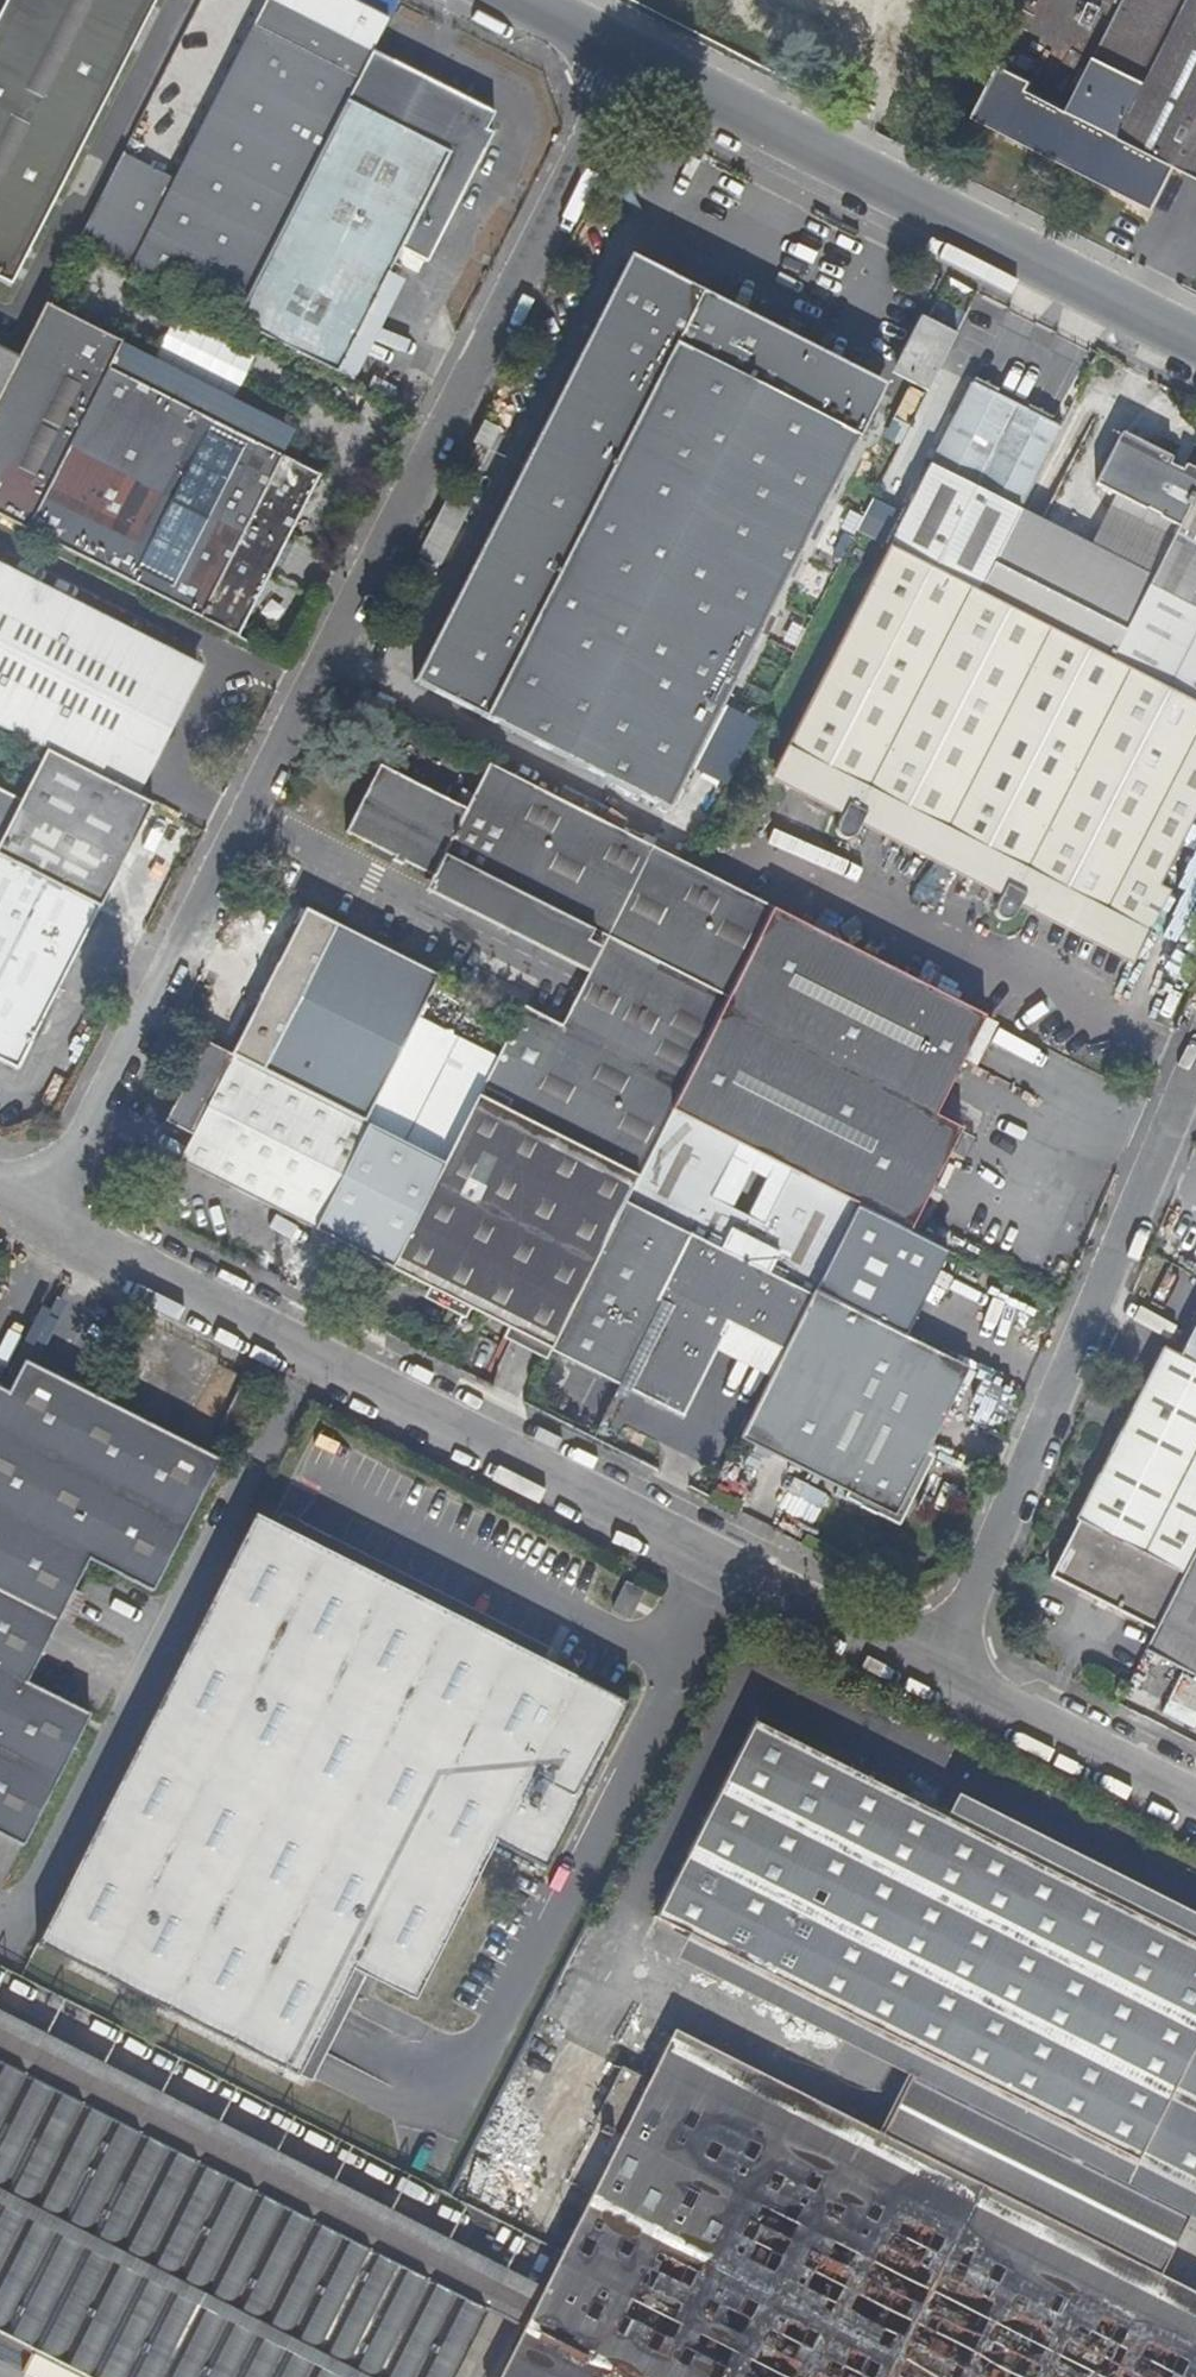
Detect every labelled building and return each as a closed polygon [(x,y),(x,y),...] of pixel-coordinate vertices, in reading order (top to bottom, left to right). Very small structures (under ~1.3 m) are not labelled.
[(0,6),(0,278),(10,283),(153,0),(3,0),(0,6)] [(116,168),(80,239),(147,274),(236,319),(275,243),(373,51),(274,0),(268,0),(169,195),(116,168)] [(144,111),(169,124),(232,0),(200,0),(144,111)] [(862,43),(882,0),(768,0),(862,43)] [(1005,66),(978,121),(1120,193),(1156,212),(1179,170),(1195,178),(1195,0),(1128,0),(1071,113),(1033,94),(1039,83),(1005,66)] [(340,372),(391,272),(403,249),(427,261),(429,262),(493,134),(487,130),(495,114),(373,51),(275,243),(236,319),(340,372)] [(977,84),(989,60),(975,53),(963,78),(977,84)] [(962,113),(974,88),(961,82),(949,106),(962,113)] [(172,125),(169,124),(144,111),(123,152),(151,167),(172,125)] [(147,274),(80,239),(47,304),(114,339),(147,274)] [(403,249),(391,272),(415,284),(427,261),(403,249)] [(622,271),(413,683),(671,815),(877,398),(622,271)] [(47,304),(19,359),(0,396),(0,517),(20,527),(235,637),(316,475),(103,368),(116,340),(114,339),(47,304)] [(918,316),(913,328),(948,346),(953,335),(918,316)] [(894,362),(930,382),(948,346),(913,328),(894,362)] [(19,359),(0,349),(0,396),(19,359)] [(967,384),(887,547),(903,555),(976,592),(1019,509),(1059,430),(967,384)] [(908,424),(923,391),(909,385),(894,418),(908,424)] [(1175,527),(1195,487),(1195,472),(1182,465),(1178,472),(1165,465),(1169,459),(1119,433),(1092,485),(1175,527)] [(1175,527),(1150,578),(1145,585),(1108,658),(1195,702),(1195,487),(1175,527)] [(1069,536),(1125,565),(1145,527),(1090,499),(1069,536)] [(1150,578),(1125,565),(1069,536),(1019,509),(976,592),(1108,658),(1145,585),(1150,578)] [(775,772),(790,778),(903,555),(887,547),(775,772)] [(1195,815),(1195,702),(1108,658),(976,592),(903,555),(790,778),(845,806),(835,826),(835,831),(837,837),(843,840),(850,838),(854,835),(864,816),(1004,886),(995,902),(994,910),(998,917),(1005,920),(1009,918),(1015,914),(1024,896),(1139,953),(1171,890),(1161,884),(1195,815)] [(149,770),(200,669),(0,567),(0,727),(47,750),(102,780),(116,753),(149,770)] [(151,806),(136,797),(102,780),(47,750),(22,799),(0,844),(0,1062),(17,1070),(151,806)] [(116,753),(102,780),(136,797),(149,770),(116,753)] [(399,861),(427,874),(428,875),(438,854),(601,935),(584,968),(558,1021),(520,1003),(515,1013),(517,1013),(477,1094),(636,1177),(671,1108),(771,911),(733,891),(482,763),(459,809),(374,766),(341,832),(371,847),(369,850),(396,864),(399,861)] [(0,788),(0,844),(22,799),(0,788)] [(428,875),(427,874),(421,886),(584,968),(601,935),(438,854),(428,875)] [(364,1121),(439,973),(305,905),(231,1052),(364,1121)] [(933,1120),(961,1066),(984,1019),(771,911),(671,1108),(737,1143),(789,1168),(856,1204),(864,1208),(909,1232),(960,1133),(933,1120)] [(984,1019),(961,1066),(974,1072),(996,1025),(984,1019)] [(366,1127),(207,1047),(168,1126),(193,1138),(179,1165),(310,1232),(366,1127)] [(433,1292),(548,1350),(590,1268),(636,1177),(477,1094),(443,1163),(390,1270),(433,1292)] [(710,1196),(737,1143),(671,1108),(636,1177),(590,1268),(548,1350),(625,1389),(678,1415),(720,1334),(718,1333),(724,1322),(781,1350),(813,1291),(856,1205),(856,1204),(789,1168),(761,1223),(710,1196)] [(761,1223),(789,1168),(737,1143),(710,1196),(761,1223)] [(909,1232),(856,1205),(813,1291),(898,1335),(905,1338),(948,1252),(909,1232)] [(838,1500),(872,1517),(876,1509),(892,1517),(923,1455),(966,1369),(905,1338),(898,1335),(813,1291),(781,1350),(736,1440),(818,1481),(842,1493),(838,1500)] [(1172,1350),(1195,1362),(1195,1318),(1190,1314),(1172,1350)] [(1044,1576),(1149,1628),(1195,1534),(1195,1365),(1155,1344),(1068,1517),(1072,1519),(1044,1576)] [(0,1386),(0,1834),(21,1845),(88,1714),(26,1681),(55,1622),(61,1611),(87,1559),(151,1592),(200,1494),(217,1459),(204,1453),(109,1403),(58,1377),(22,1359),(7,1390),(0,1386)] [(892,1517),(888,1525),(893,1527),(929,1458),(923,1455),(892,1517)] [(337,1498),(278,1468),(255,1514),(271,1523),(313,1545),(326,1519),(337,1498)] [(332,1523),(343,1502),(337,1498),(326,1519),(313,1545),(319,1548),(326,1535),(332,1523)] [(888,1525),(892,1517),(876,1509),(872,1517),(888,1525)] [(271,1523),(255,1514),(39,1945),(51,1951),(95,1974),(313,1545),(271,1523)] [(548,1649),(326,1535),(319,1548),(541,1662),(548,1649)] [(627,1706),(541,1662),(319,1548),(313,1545),(95,1974),(299,2078),(352,1972),(366,1979),(414,2004),(496,1844),(546,1869),(615,1730),(627,1706)] [(1195,1677),(1195,1546),(1143,1651),(1195,1677)] [(1195,2038),(1195,1946),(1185,1941),(1162,1954),(1138,1915),(1114,1929),(1091,1890),(1067,1905),(1044,1866),(1017,1881),(995,1842),(972,1856),(953,1821),(753,1720),(654,1916),(687,1933),(922,2053),(1134,2161),(1195,2038)] [(687,1933),(676,1957),(911,2076),(922,2053),(687,1933)] [(352,1972),(299,2078),(312,2084),(366,1979),(352,1972)] [(0,2013),(0,2064),(484,2312),(504,2271),(0,2013)] [(1156,2274),(881,2134),(673,2028),(651,2071),(1195,2348),(1195,2295),(1156,2274)] [(1134,2161),(1192,2191),(1195,2183),(1195,2038),(1134,2161)] [(1192,2191),(1134,2161),(922,2053),(911,2076),(1186,2215),(1195,2196),(1195,2193),(1192,2191)] [(83,2376),(451,2376),(484,2312),(0,2064),(0,2335),(83,2376)] [(651,2071),(645,2082),(618,2068),(589,2121),(618,2136),(560,2250),(808,2376),(1195,2376),(1195,2348),(651,2071)] [(1156,2274),(1186,2215),(911,2076),(881,2134),(1156,2274)] [(1186,2215),(1195,2220),(1195,2196),(1186,2215)] [(560,2250),(495,2376),(808,2376),(560,2250)]
